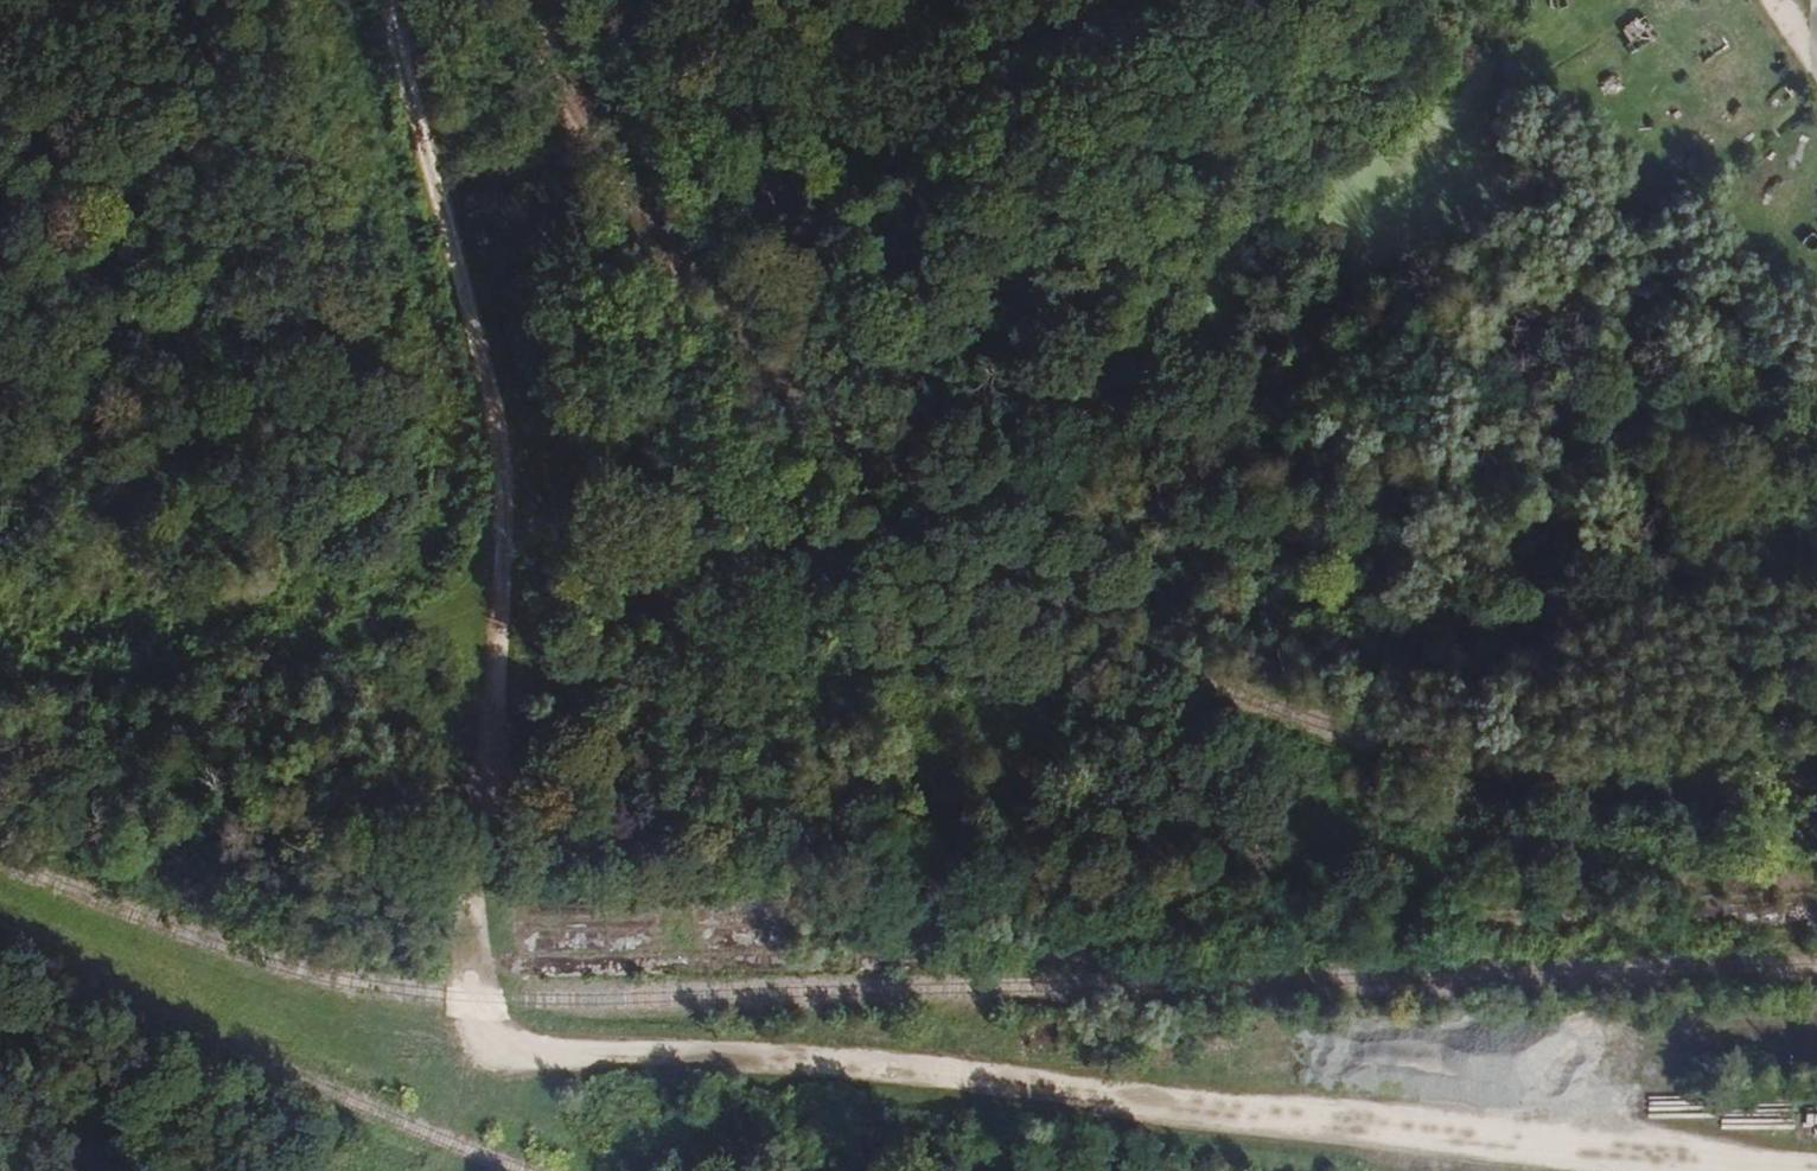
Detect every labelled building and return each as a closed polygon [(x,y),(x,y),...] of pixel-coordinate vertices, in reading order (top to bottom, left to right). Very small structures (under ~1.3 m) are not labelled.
[(1632,49),(1654,35),(1641,14),(1619,29),(1632,49)]
